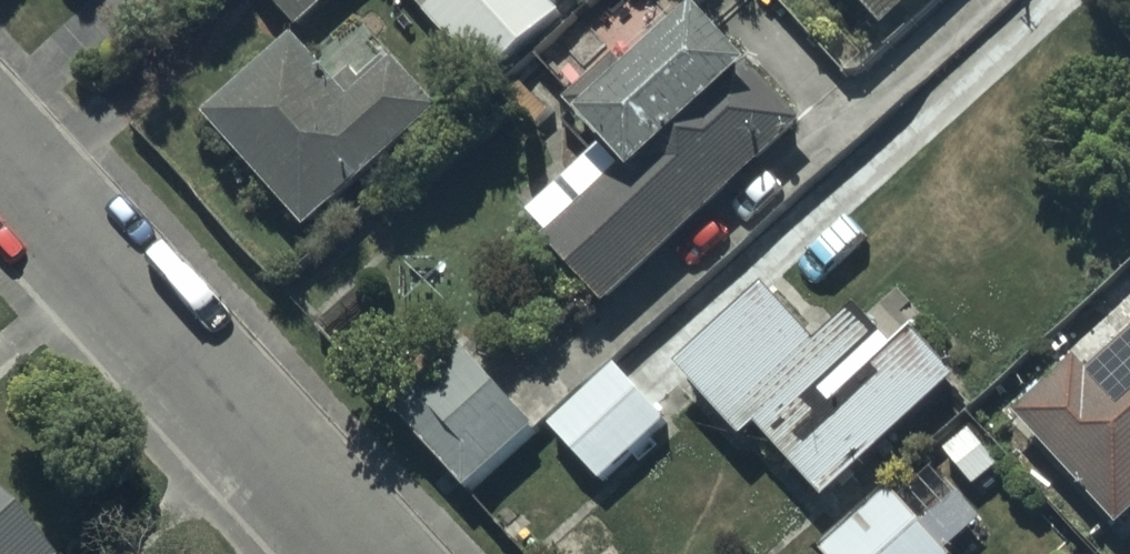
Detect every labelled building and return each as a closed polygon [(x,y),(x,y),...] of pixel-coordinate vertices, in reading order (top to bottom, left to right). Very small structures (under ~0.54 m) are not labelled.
[(298,40),(342,0),(262,0),(298,40)] [(542,0),(456,0),(429,23),(489,95),(566,29),(542,0)] [(725,62),(692,28),(635,83),(623,70),(566,125),(602,163),(536,226),(556,246),(548,254),(612,321),(808,132),(733,54),(725,62)] [(341,99),(299,53),(212,134),(317,247),(447,127),(396,72),(369,96),(358,84),(341,99)] [(766,308),(683,387),(751,457),(761,447),(832,521),(963,395),(916,346),(896,365),(856,325),(819,362),(766,308)] [(1017,430),(1121,544),(1129,536),(1129,349),(1090,385),(1080,374),(1017,430)] [(396,426),(471,504),(538,439),(462,361),(396,426)] [(619,376),(553,439),(604,493),(671,430),(619,376)] [(825,553),(958,553),(984,532),(938,479),(900,513),(888,499),(825,553)] [(0,515),(0,553),(35,553),(0,515)]
